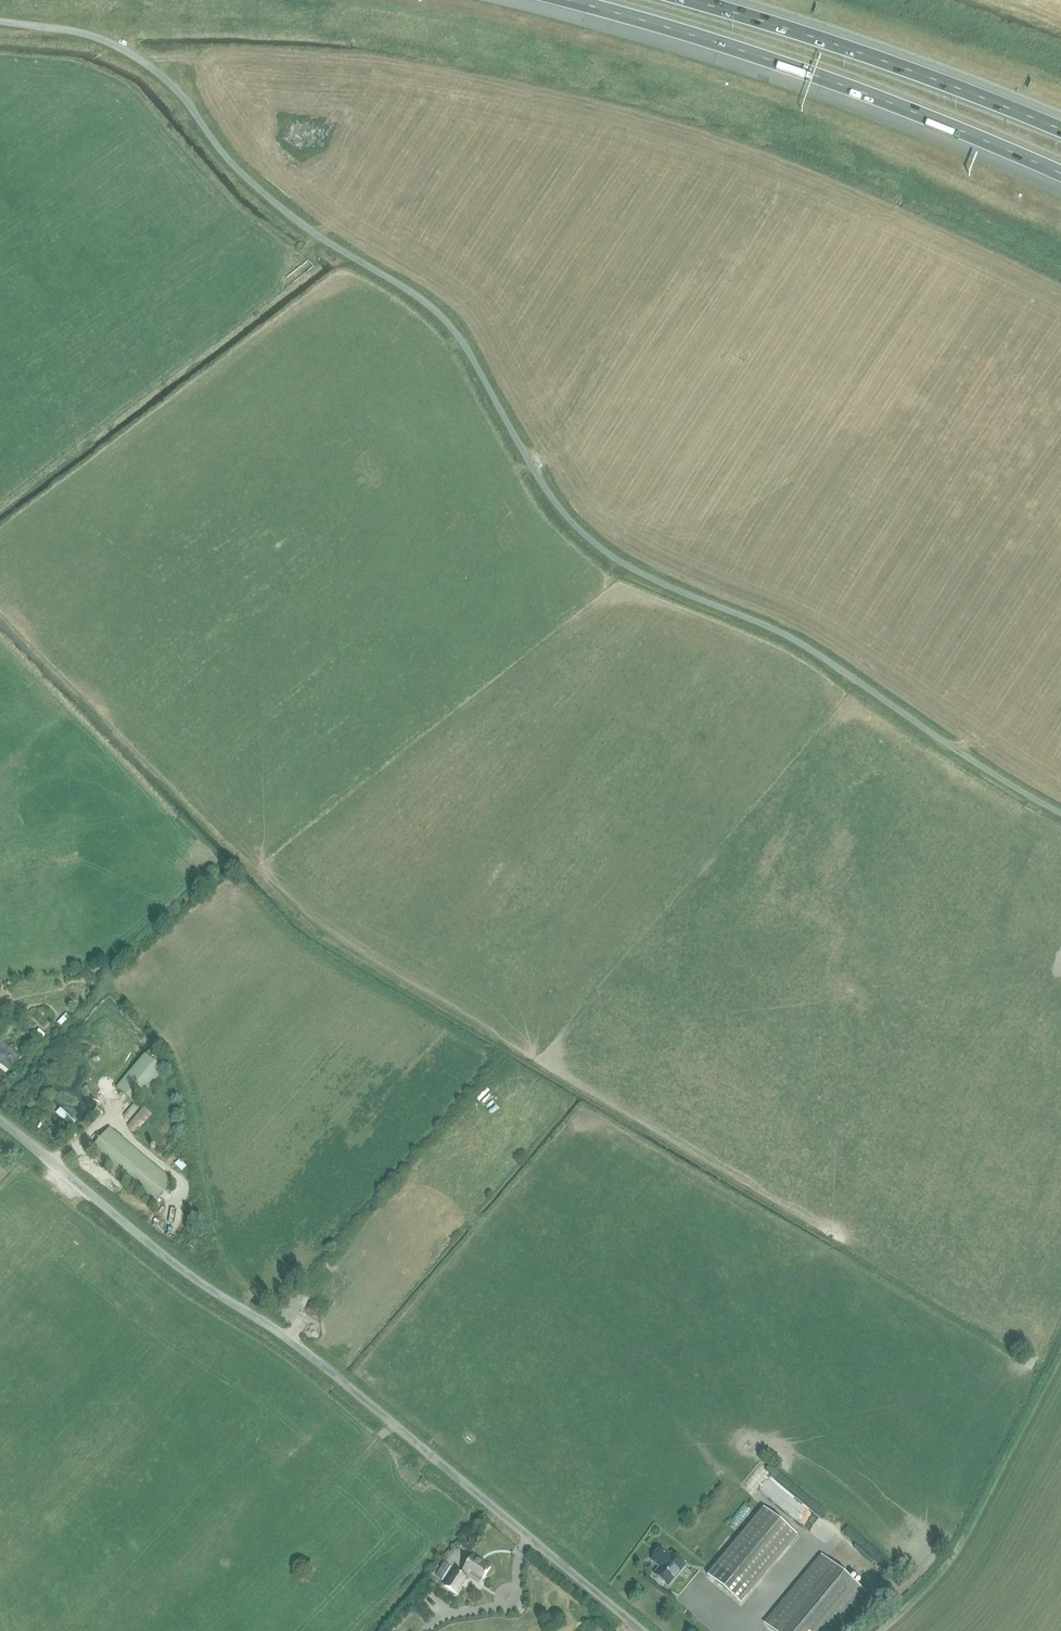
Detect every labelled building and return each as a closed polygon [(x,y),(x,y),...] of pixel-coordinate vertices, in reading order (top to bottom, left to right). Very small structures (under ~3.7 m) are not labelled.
[(196,856),(189,861),(195,867),(201,862),(196,856)] [(60,1025),(70,1015),(65,1011),(56,1021),(60,1025)] [(12,1024),(5,1019),(0,1026),(0,1040),(12,1024)] [(32,1036),(27,1042),(35,1049),(40,1043),(32,1036)] [(20,1058),(1,1043),(0,1044),(0,1063),(10,1071),(20,1058)] [(146,1054),(117,1088),(136,1104),(165,1070),(146,1054)] [(110,1110),(116,1102),(111,1099),(105,1106),(110,1110)] [(128,1117),(138,1106),(133,1102),(123,1112),(128,1117)] [(137,1134),(153,1114),(144,1107),(128,1126),(137,1134)] [(61,1109),(56,1114),(71,1127),(75,1123),(61,1109)] [(155,1205),(174,1183),(109,1128),(90,1151),(155,1205)] [(180,1160),(175,1165),(183,1172),(187,1167),(180,1160)] [(789,1496),(789,1495),(765,1476),(756,1487),(798,1520),(806,1510),(789,1496)] [(729,1491),(725,1495),(730,1499),(733,1495),(729,1491)] [(732,1527),(751,1510),(744,1503),(726,1520),(732,1527)] [(741,1603),(797,1536),(764,1508),(707,1576),(741,1603)] [(852,1542),(859,1533),(844,1523),(838,1531),(852,1542)] [(652,1530),(651,1535),(655,1538),(659,1537),(660,1532),(657,1529),(652,1530)] [(672,1555),(670,1556),(662,1549),(652,1560),(658,1566),(659,1565),(662,1567),(655,1575),(658,1577),(658,1579),(663,1583),(665,1583),(668,1586),(685,1566),(672,1555)] [(455,1571),(445,1586),(458,1595),(468,1579),(464,1577),(466,1574),(469,1576),(481,1584),(483,1580),(491,1568),(483,1562),(481,1565),(477,1562),(478,1559),(473,1556),(463,1571),(462,1571),(460,1574),(455,1571)] [(822,1557),(766,1624),(774,1630),(833,1630),(865,1592),(822,1557)]
